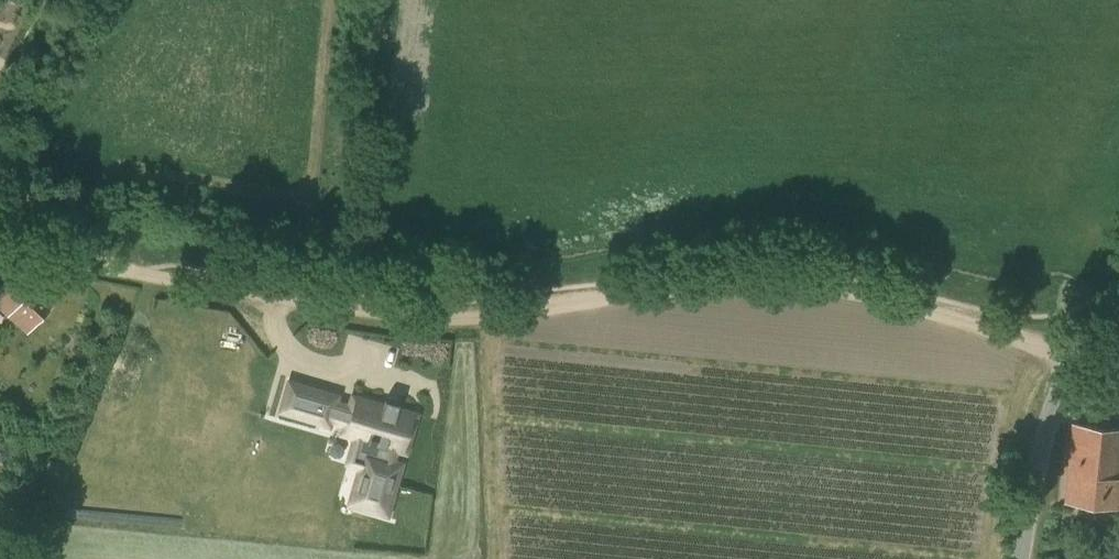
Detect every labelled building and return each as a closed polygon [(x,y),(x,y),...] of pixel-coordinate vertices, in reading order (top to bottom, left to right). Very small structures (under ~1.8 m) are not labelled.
[(19,265),(0,286),(0,308),(27,332),(57,299),(19,265)] [(288,383),(280,411),(327,425),(328,420),(343,424),(341,430),(368,437),(367,442),(380,446),(373,470),(364,468),(353,506),(386,515),(400,464),(391,461),(394,450),(405,453),(416,415),(382,405),(383,402),(369,397),(368,401),(351,396),(348,407),(334,403),(336,397),(288,383)] [(1075,424),(1067,501),(1118,506),(1118,429),(1075,424)]
